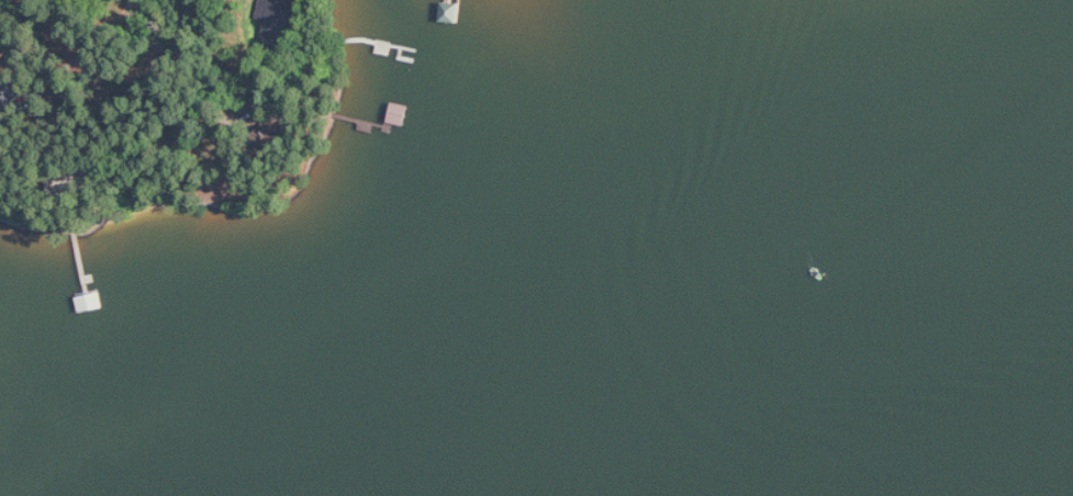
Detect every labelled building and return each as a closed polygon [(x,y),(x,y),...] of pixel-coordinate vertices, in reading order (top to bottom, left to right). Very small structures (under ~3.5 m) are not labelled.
[(277,1),(277,0),(260,0),(258,19),(268,20),(266,35),(291,39),(297,4),(277,1)]
